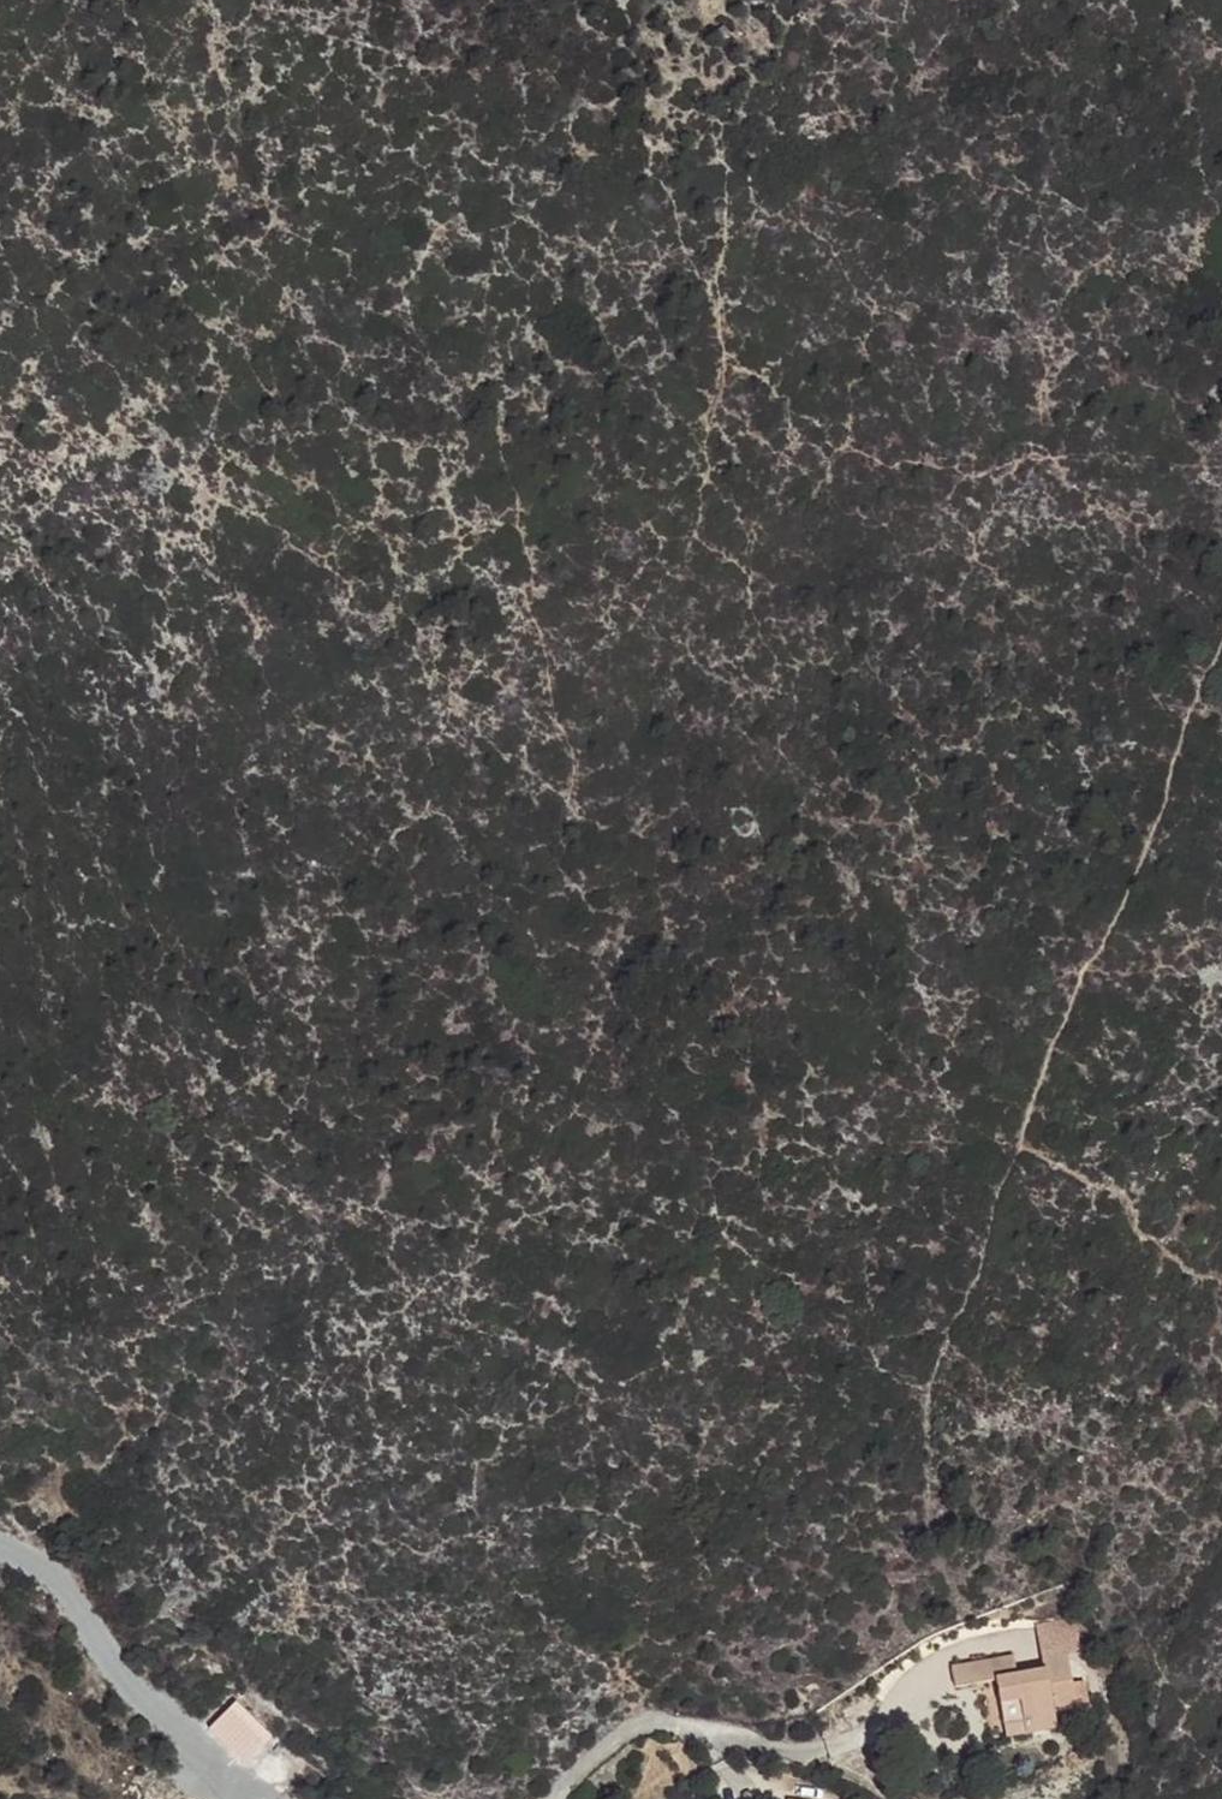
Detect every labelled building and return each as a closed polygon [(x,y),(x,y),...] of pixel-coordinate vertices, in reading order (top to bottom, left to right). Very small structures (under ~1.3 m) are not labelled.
[(951,1667),(955,1687),(996,1680),(1003,1725),(1023,1722),(1025,1734),(1056,1729),(1053,1713),(1076,1709),(1067,1655),(1082,1655),(1075,1620),(1037,1625),(1044,1670),(1036,1672),(1037,1680),(1018,1684),(1016,1675),(1013,1657),(951,1667)] [(1016,1675),(1018,1684),(1037,1680),(1036,1672),(1016,1675)] [(270,1710),(234,1680),(208,1711),(244,1740),(270,1710)] [(1003,1725),(1005,1737),(1025,1734),(1023,1722),(1003,1725)]
